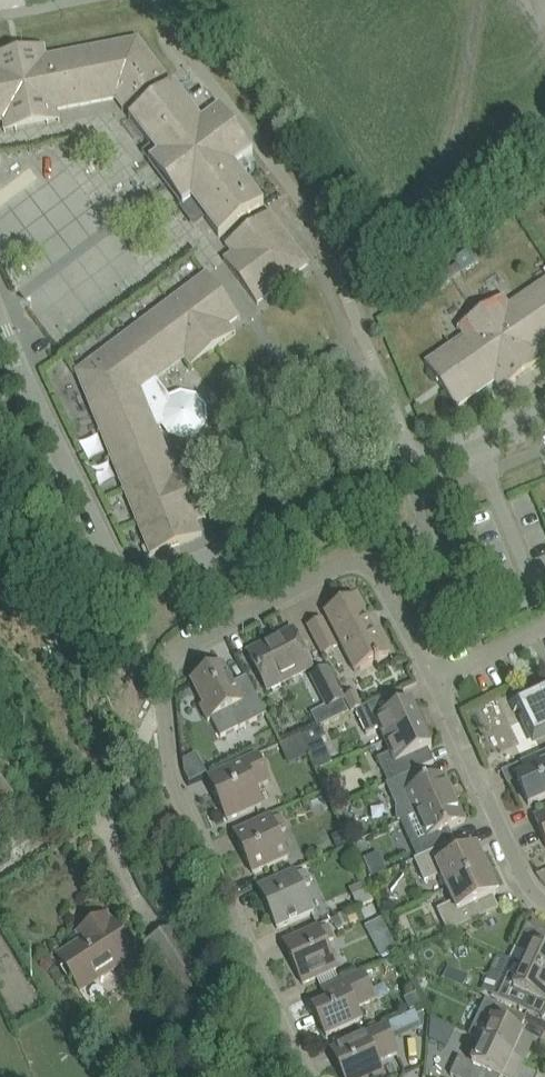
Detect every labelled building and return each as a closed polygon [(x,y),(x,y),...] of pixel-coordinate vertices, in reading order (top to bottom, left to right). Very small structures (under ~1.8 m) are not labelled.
[(2,120),(4,132),(60,121),(58,110),(115,98),(123,108),(122,109),(123,110),(168,76),(167,75),(165,76),(138,40),(47,58),(45,46),(0,55),(0,121),(2,120)] [(235,168),(253,154),(219,109),(205,90),(186,104),(173,87),(175,86),(174,84),(129,119),(130,120),(131,119),(151,145),(142,152),(190,216),(199,209),(219,235),(218,236),(219,237),(264,203),(263,202),(261,203),(235,168)] [(270,212),(225,246),(226,247),(228,246),(234,254),(225,260),(224,259),(223,259),(257,304),(258,303),(257,302),(308,264),(269,214),(271,213),(270,212)] [(453,260),(455,263),(462,273),(475,263),(466,251),(466,250),(453,260)] [(429,277),(430,278),(438,289),(451,280),(442,268),(429,277)] [(172,400),(155,379),(183,358),(190,367),(235,333),(228,324),(237,317),(239,319),(240,317),(206,272),(204,273),(206,275),(76,372),(151,554),(149,555),(149,556),(202,535),(201,533),(200,534),(195,523),(206,519),(185,467),(174,471),(156,428),(164,425),(171,433),(184,438),(196,433),(204,422),(203,409),(194,399),(181,396),(172,400)] [(475,315),(457,328),(464,338),(427,363),(426,361),(425,362),(457,409),(458,408),(457,406),(494,381),(500,391),(544,360),(544,356),(540,349),(544,346),(544,281),(510,305),(504,296),(475,315)] [(390,653),(390,652),(378,630),(374,632),(356,596),(324,613),(355,671),(356,673),(379,661),(379,660),(390,653)] [(322,619),(307,627),(322,656),(338,648),(322,619)] [(293,629),(276,638),(278,641),(250,655),(249,652),(248,653),(258,672),(267,690),(312,667),(303,649),(293,629)] [(208,720),(210,719),(221,738),(266,714),(250,683),(236,690),(223,665),(192,682),(204,706),(201,708),(208,720)] [(326,708),(344,698),(343,697),(329,668),(310,678),(326,708)] [(526,699),(525,697),(513,702),(517,710),(519,709),(526,724),(528,724),(536,740),(544,735),(544,690),(526,699)] [(355,692),(344,697),(351,712),(355,710),(359,709),(362,707),(355,692)] [(379,729),(385,741),(421,724),(412,703),(403,707),(396,692),(362,707),(359,709),(355,710),(366,735),(379,729)] [(390,753),(377,759),(387,782),(388,783),(417,770),(429,765),(423,751),(432,748),(421,724),(385,741),(390,753)] [(320,725),(301,734),(317,771),(329,765),(318,740),(325,737),(320,725)] [(517,779),(528,805),(544,797),(544,752),(522,763),(527,775),(517,779)] [(208,776),(214,789),(228,820),(248,811),(262,804),(255,788),(269,782),(257,754),(237,763),(217,772),(208,776)] [(387,782),(385,784),(395,805),(396,818),(397,822),(400,821),(400,822),(454,797),(444,774),(423,783),(417,770),(388,783),(387,782)] [(444,831),(465,821),(454,797),(400,822),(417,859),(450,843),(444,831)] [(233,832),(239,844),(252,874),(272,865),(289,858),(277,833),(286,829),(281,817),(272,821),(269,815),(262,819),(241,828),(233,832)] [(349,844),(342,830),(331,835),(337,849),(349,844)] [(441,875),(447,889),(487,870),(477,847),(467,851),(461,838),(450,843),(417,859),(414,860),(424,882),(441,875)] [(377,857),(363,863),(370,878),(384,872),(377,857)] [(294,870),(266,882),(272,895),(263,899),(277,929),(313,913),(302,888),(310,884),(305,872),(297,876),(294,870)] [(487,870),(447,889),(453,902),(437,910),(447,933),(495,911),(489,898),(498,894),(487,870)] [(375,899),(366,880),(348,888),(357,907),(375,899)] [(331,919),(336,929),(350,923),(345,912),(331,919)] [(79,991),(115,968),(134,956),(112,922),(111,924),(106,916),(87,929),(92,936),(58,958),(70,977),(79,991)] [(179,1000),(212,977),(177,924),(143,946),(179,1000)] [(523,966),(544,976),(544,932),(527,924),(517,944),(516,947),(529,953),(523,966)] [(283,941),(288,954),(302,985),(337,968),(325,943),(333,940),(328,927),(320,931),(317,925),(309,930),(289,939),(283,941)] [(492,996),(513,1005),(533,1015),(540,1001),(544,1003),(544,976),(523,966),(509,959),(508,961),(503,972),(501,976),(493,993),(492,996)] [(463,987),(468,976),(449,966),(443,978),(463,987)] [(362,971),(330,986),(336,998),(313,1009),(326,1037),(361,1021),(355,1008),(375,999),(362,971)] [(469,1034),(483,1040),(523,1061),(534,1038),(520,1032),(526,1018),(486,999),(469,1034)] [(419,1015),(417,1010),(388,1023),(394,1034),(419,1023),(417,1016),(419,1015)] [(337,1062),(344,1076),(380,1076),(383,1076),(377,1061),(397,1052),(388,1032),(384,1024),(351,1040),(331,1049),(332,1050),(337,1062)] [(523,1061),(483,1040),(472,1063),(458,1057),(450,1075),(454,1076),(516,1076),(523,1061)]
